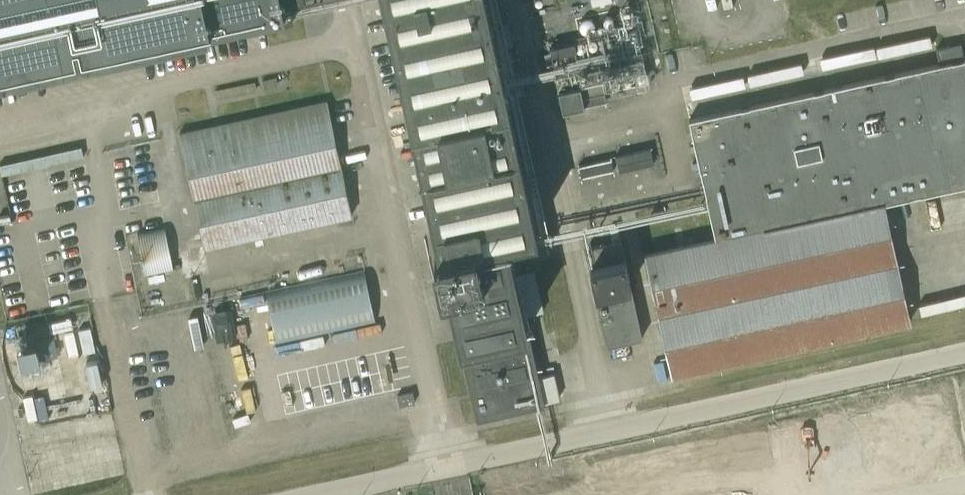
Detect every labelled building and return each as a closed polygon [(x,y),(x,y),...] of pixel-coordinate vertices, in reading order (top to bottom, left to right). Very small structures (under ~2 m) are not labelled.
[(66,62),(210,31),(266,19),(266,21),(293,15),(290,3),(303,0),(0,0),(0,77),(66,62)] [(561,397),(555,372),(538,376),(527,328),(524,313),(543,310),(534,269),(515,273),(507,237),(537,231),(486,0),(386,0),(441,250),(434,251),(442,285),(448,284),(478,418),(544,403),(543,401),(561,397)] [(573,85),(640,70),(631,31),(613,35),(610,24),(583,30),(585,36),(545,46),(552,75),(570,71),(573,85)] [(689,119),(715,239),(884,201),(885,203),(964,185),(964,58),(689,119)] [(607,101),(606,99),(602,81),(559,91),(563,111),(607,101)] [(180,135),(204,246),(352,213),(327,102),(180,135)] [(614,158),(576,164),(578,174),(651,163),(649,147),(613,153),(614,158)] [(884,201),(715,239),(645,254),(671,374),(911,321),(885,203),(884,201)] [(165,228),(138,233),(145,274),(173,269),(165,228)] [(596,265),(590,266),(596,294),(607,345),(642,337),(631,286),(625,259),(622,244),(592,250),(596,265)] [(375,322),(364,271),(266,292),(277,344),(375,322)] [(413,392),(398,395),(400,406),(415,403),(413,392)]
